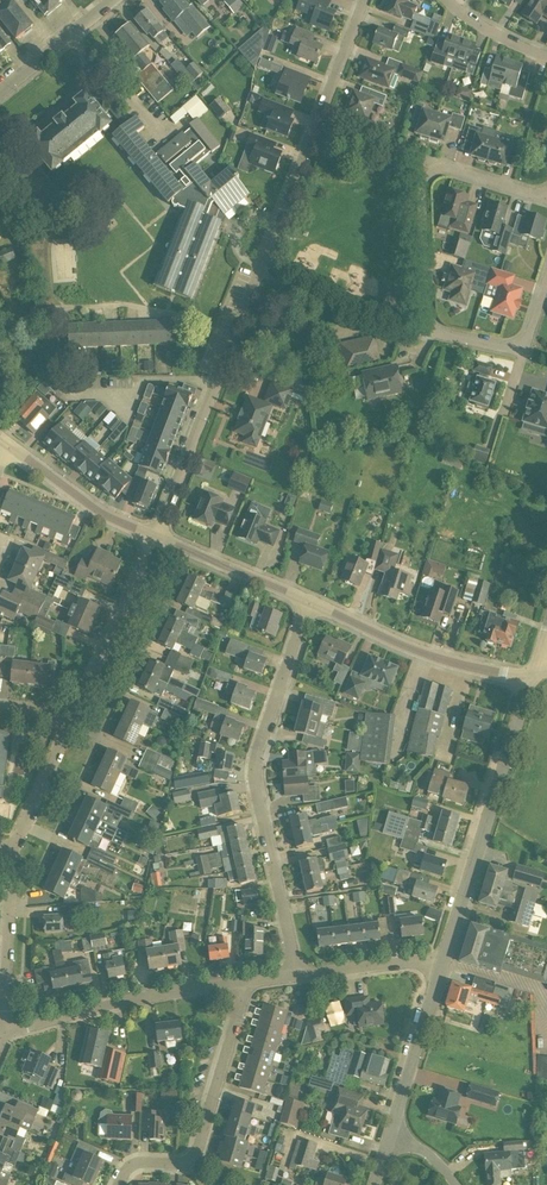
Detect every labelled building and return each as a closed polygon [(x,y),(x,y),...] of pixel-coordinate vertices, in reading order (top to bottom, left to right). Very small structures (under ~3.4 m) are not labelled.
[(16,40),(33,27),(11,0),(0,0),(0,21),(16,40)] [(32,4),(37,10),(39,8),(45,16),(46,15),(47,17),(53,13),(52,12),(56,9),(57,9),(62,5),(60,3),(61,2),(59,0),(29,0),(32,4)] [(182,0),(164,0),(160,3),(167,11),(165,12),(173,22),(180,17),(197,39),(210,27),(192,5),(189,8),(182,0)] [(224,3),(234,16),(245,7),(239,0),(228,0),(224,3)] [(335,13),(318,7),(321,0),(301,0),(296,11),(314,18),(311,24),(328,31),(335,13)] [(416,7),(407,3),(408,0),(389,0),(384,12),(401,18),(402,16),(411,20),(416,7)] [(522,15),(536,24),(543,14),(546,16),(546,17),(546,18),(546,0),(532,0),(522,15)] [(136,18),(137,19),(135,21),(148,36),(149,35),(154,41),(155,40),(160,46),(169,38),(164,32),(147,11),(141,16),(140,14),(136,18)] [(434,39),(441,24),(432,20),(429,27),(414,21),(410,30),(434,39)] [(158,104),(174,90),(142,53),(150,47),(131,24),(115,38),(143,71),(136,77),(158,104)] [(294,35),(290,34),(293,25),(287,24),(280,43),(300,50),(298,56),(316,64),(322,48),(309,43),(313,34),(296,27),(294,35)] [(407,39),(410,32),(395,26),(392,33),(379,27),(372,43),(392,51),(398,35),(407,39)] [(0,29),(0,53),(3,50),(11,43),(0,29)] [(269,38),(270,34),(264,30),(239,53),(256,71),(263,54),(269,38)] [(445,44),(439,42),(432,62),(439,64),(444,67),(448,58),(455,60),(462,40),(462,39),(449,34),(445,44)] [(278,41),(269,38),(263,54),(272,57),(278,41)] [(476,44),(462,39),(462,40),(455,60),(468,65),(466,73),(472,76),(480,52),(474,50),(476,44)] [(187,61),(175,49),(171,53),(163,45),(160,49),(179,69),(187,61)] [(502,85),(509,62),(496,58),(492,70),(485,68),(480,84),(488,86),(489,81),(502,85)] [(388,88),(395,70),(366,59),(359,77),(388,88)] [(283,70),(262,61),(259,69),(281,77),(283,70)] [(509,62),(502,85),(510,87),(508,96),(522,101),(527,84),(518,82),(523,66),(509,62)] [(186,70),(196,80),(203,73),(194,63),(186,70)] [(418,82),(421,73),(401,65),(398,74),(418,82)] [(300,104),(310,78),(286,69),(276,95),(300,104)] [(210,83),(201,91),(204,95),(213,86),(210,83)] [(469,102),(472,93),(458,89),(456,98),(469,102)] [(382,107),(386,97),(371,91),(368,98),(353,92),(346,112),(366,120),(372,103),(382,107)] [(258,103),(260,96),(250,92),(246,102),(253,105),(255,101),(258,103)] [(111,110),(102,109),(100,111),(86,94),(75,103),(78,107),(64,119),(62,118),(55,124),(56,125),(42,137),(38,133),(27,142),(52,173),(63,164),(62,163),(100,133),(111,124),(104,116),(111,110)] [(102,109),(111,110),(125,126),(113,136),(169,204),(173,201),(174,201),(173,202),(173,203),(172,203),(172,204),(172,205),(172,206),(173,207),(174,207),(174,208),(175,208),(176,208),(177,208),(178,207),(179,209),(186,211),(157,288),(191,301),(221,222),(216,220),(217,219),(224,215),(244,199),(242,196),(247,192),(237,180),(239,178),(231,168),(211,185),(195,166),(211,153),(212,153),(220,147),(198,120),(208,111),(196,96),(170,119),(175,124),(188,114),(194,122),(189,126),(194,131),(186,137),(183,133),(157,154),(162,161),(160,163),(136,135),(144,128),(135,118),(128,124),(110,103),(103,102),(102,109)] [(221,120),(231,111),(220,98),(210,107),(221,120)] [(287,139),(293,122),(285,118),(288,109),(263,99),(257,113),(265,116),(260,128),(287,139)] [(430,139),(437,115),(423,111),(425,105),(418,103),(413,117),(420,119),(415,134),(421,136),(420,139),(428,141),(429,138),(430,139)] [(524,109),(521,120),(530,123),(533,112),(524,109)] [(437,115),(430,139),(430,141),(437,144),(438,141),(444,143),(448,128),(461,131),(465,118),(452,114),(451,119),(437,115)] [(487,161),(493,141),(482,137),(484,131),(470,126),(465,141),(474,144),(471,156),(477,158),(478,161),(484,163),(486,161),(487,161)] [(233,142),(236,133),(230,131),(227,140),(233,142)] [(273,173),(281,154),(267,149),(270,140),(251,133),(245,150),(255,154),(251,164),(273,173)] [(493,141),(487,161),(488,164),(495,166),(497,164),(505,167),(507,160),(516,163),(521,144),(512,141),(510,146),(493,141)] [(448,209),(446,217),(441,215),(437,228),(449,231),(450,227),(468,232),(476,206),(466,203),(468,196),(449,191),(444,207),(448,209)] [(500,204),(495,203),(493,204),(489,203),(481,230),(497,235),(492,251),(505,255),(512,230),(502,227),(508,209),(501,207),(500,204)] [(46,220),(48,210),(40,208),(38,219),(46,220)] [(546,220),(527,215),(526,219),(518,216),(512,236),(521,238),(522,235),(539,241),(540,239),(543,240),(545,232),(542,231),(546,220)] [(449,256),(465,260),(472,238),(461,234),(459,240),(454,239),(449,256)] [(16,260),(12,249),(0,254),(0,266),(16,260)] [(449,274),(444,290),(452,293),(450,301),(466,306),(470,291),(482,295),(490,268),(465,260),(462,269),(452,266),(449,274)] [(503,271),(510,273),(513,264),(506,262),(503,271)] [(486,285),(499,290),(492,312),(494,312),(493,316),(500,319),(501,315),(512,318),(521,290),(512,287),(515,277),(491,269),(486,285)] [(155,322),(155,345),(173,345),(172,317),(163,318),(163,322),(155,322)] [(120,346),(138,346),(137,322),(120,323),(120,346)] [(138,346),(155,345),(155,322),(137,322),(138,346)] [(103,347),(120,346),(120,323),(103,324),(103,347)] [(69,348),(86,348),(85,324),(68,325),(69,348)] [(86,348),(103,347),(103,324),(85,324),(86,348)] [(345,367),(361,364),(379,360),(374,338),(340,345),(345,367)] [(60,363),(66,369),(71,363),(65,358),(60,363)] [(105,375),(113,375),(113,373),(122,373),(122,362),(112,362),(112,366),(105,366),(105,375)] [(489,377),(492,367),(476,362),(473,372),(481,374),(479,378),(477,378),(475,386),(476,386),(473,394),(472,394),(470,402),(477,404),(477,407),(485,409),(486,407),(488,408),(496,383),(486,380),(487,376),(489,377)] [(100,373),(100,363),(92,363),(92,374),(100,373)] [(368,400),(401,393),(395,366),(372,371),(363,373),(368,400)] [(302,402),(304,398),(305,399),(302,378),(286,378),(282,388),(272,384),(264,404),(249,398),(236,432),(246,436),(244,442),(256,447),(260,435),(258,434),(262,424),(264,425),(272,404),(285,410),(290,398),(302,402)] [(146,391),(153,394),(156,384),(150,382),(148,383),(146,391)] [(45,397),(50,391),(42,384),(37,390),(45,397)] [(165,398),(188,407),(193,395),(169,386),(165,398)] [(532,390),(522,422),(524,423),(523,428),(532,431),(533,426),(543,429),(545,425),(546,425),(546,395),(532,390)] [(150,401),(153,394),(146,391),(143,398),(150,401)] [(56,409),(38,392),(18,414),(23,419),(20,422),(34,434),(56,409)] [(184,418),(188,407),(165,398),(160,410),(184,418)] [(84,404),(82,403),(80,406),(85,410),(79,417),(84,421),(92,411),(92,410),(99,402),(86,402),(84,404)] [(96,406),(103,413),(107,409),(99,402),(96,406)] [(144,416),(149,405),(142,403),(138,414),(144,416)] [(179,430),(184,418),(160,410),(156,421),(179,430)] [(144,416),(138,414),(135,420),(142,422),(144,416)] [(113,431),(121,421),(115,417),(107,426),(113,431)] [(129,425),(123,420),(121,421),(113,431),(109,436),(115,441),(129,425)] [(175,441),(179,430),(156,421),(152,432),(175,441)] [(56,453),(72,435),(60,425),(45,442),(52,448),(51,448),(56,453)] [(132,428),(127,441),(136,444),(138,439),(135,438),(138,430),(132,428)] [(171,452),(175,441),(152,432),(147,444),(171,452)] [(83,445),(82,444),(72,435),(56,453),(58,454),(59,453),(65,459),(67,458),(70,460),(83,445)] [(80,471),(96,453),(84,442),(82,444),(83,445),(70,460),(73,463),(72,464),(80,471)] [(166,464),(171,452),(147,444),(143,455),(166,464)] [(476,447),(472,461),(478,463),(483,449),(476,447)] [(127,452),(124,456),(131,462),(134,458),(127,452)] [(107,463),(107,462),(96,453),(80,471),(83,473),(84,472),(91,478),(93,477),(94,478),(107,463)] [(461,469),(464,459),(445,454),(442,464),(461,469)] [(162,476),(166,464),(143,455),(138,467),(162,476)] [(105,488),(120,471),(108,460),(107,462),(107,463),(94,478),(99,482),(98,483),(105,488)] [(134,482),(133,482),(120,471),(105,488),(108,491),(108,490),(115,496),(123,487),(129,492),(133,484),(134,482)] [(245,496),(252,480),(234,472),(228,488),(245,496)] [(145,477),(137,474),(134,482),(133,484),(132,487),(139,489),(132,505),(135,506),(135,508),(144,512),(145,510),(148,511),(151,503),(153,503),(156,495),(154,495),(157,487),(144,482),(145,477)] [(316,487),(319,476),(311,474),(308,486),(316,487)] [(23,496),(10,490),(5,502),(0,499),(0,514),(2,510),(12,514),(15,516),(23,496)] [(227,526),(234,509),(222,504),(223,501),(205,493),(194,519),(212,527),(215,521),(227,526)] [(288,495),(285,503),(287,507),(292,509),(297,498),(288,495)] [(28,521),(36,501),(23,496),(15,516),(12,514),(9,522),(15,524),(18,517),(25,520),(28,521)] [(41,526),(49,507),(36,501),(28,521),(25,520),(22,527),(28,530),(31,522),(38,525),(41,526)] [(331,515),(334,505),(322,501),(318,511),(331,515)] [(271,511),(252,503),(238,538),(256,545),(258,541),(273,547),(280,532),(265,526),(271,511)] [(54,532),(62,512),(49,507),(41,526),(38,525),(35,533),(41,535),(44,528),(51,531),(54,532)] [(54,532),(51,531),(48,538),(54,540),(57,533),(64,536),(61,543),(67,546),(70,539),(75,541),(81,529),(73,525),(76,518),(62,512),(54,532)] [(322,571),(328,553),(315,548),(320,536),(310,532),(298,528),(294,541),(306,545),(299,563),(322,571)] [(377,563),(381,549),(382,544),(370,541),(366,559),(377,562),(377,563)] [(52,545),(46,542),(43,549),(49,551),(52,545)] [(65,570),(68,562),(34,547),(31,553),(23,550),(16,566),(37,575),(43,561),(65,570)] [(377,563),(377,562),(375,571),(385,574),(384,578),(386,579),(383,587),(382,586),(379,595),(397,601),(399,593),(409,596),(412,586),(402,583),(405,575),(394,571),(399,555),(381,549),(377,563)] [(120,562),(104,555),(105,553),(98,550),(92,562),(84,558),(76,576),(85,580),(87,576),(109,586),(120,562)] [(358,587),(367,565),(349,557),(345,565),(349,566),(343,580),(358,587)] [(33,590),(31,589),(37,575),(16,566),(9,582),(17,585),(14,591),(29,599),(33,590)] [(68,571),(65,570),(61,577),(68,581),(70,576),(68,571)] [(469,572),(463,598),(471,600),(477,574),(469,572)] [(57,576),(53,584),(71,592),(74,584),(68,581),(61,577),(57,576)] [(190,576),(184,590),(210,602),(211,601),(213,595),(207,592),(207,593),(202,591),(205,584),(190,576)] [(478,581),(478,580),(476,590),(488,593),(490,584),(478,581)] [(442,614),(450,617),(458,592),(443,587),(441,594),(431,590),(422,618),(439,624),(442,614)] [(46,600),(48,597),(33,590),(29,599),(43,605),(46,600)] [(208,608),(210,602),(184,590),(177,603),(193,610),(196,603),(202,605),(202,606),(208,608)] [(263,607),(267,595),(255,590),(252,601),(251,601),(246,616),(253,619),(250,628),(258,631),(258,632),(275,638),(278,628),(277,628),(281,615),(266,610),(265,611),(259,608),(260,606),(263,607)] [(484,606),(488,593),(476,590),(472,602),(484,606)] [(3,594),(0,602),(0,617),(1,617),(3,618),(4,616),(14,621),(18,612),(36,620),(38,615),(43,605),(29,599),(14,591),(11,598),(3,594)] [(235,595),(226,592),(221,605),(230,609),(235,595)] [(46,600),(59,606),(62,601),(54,597),(48,595),(48,597),(46,600)] [(57,608),(59,606),(46,600),(43,605),(50,608),(52,609),(54,609),(56,609),(57,608)] [(71,611),(94,622),(100,609),(80,600),(77,608),(73,606),(71,611)] [(500,600),(497,609),(505,611),(508,602),(500,600)] [(88,635),(94,622),(71,611),(69,617),(72,618),(69,626),(88,635)] [(491,615),(481,611),(479,616),(486,618),(484,623),(482,622),(479,633),(487,636),(485,641),(487,642),(488,643),(493,645),(494,644),(496,644),(501,645),(504,635),(502,634),(503,630),(500,629),(503,620),(496,619),(497,616),(493,615),(491,615)] [(196,619),(200,621),(201,621),(221,630),(224,623),(199,612),(196,619)] [(504,635),(501,645),(511,648),(514,639),(519,623),(514,621),(515,617),(505,613),(503,618),(497,616),(496,619),(503,620),(500,629),(503,630),(502,634),(504,635)] [(56,623),(45,618),(38,615),(36,620),(34,624),(52,632),(56,623)] [(200,621),(196,619),(188,615),(184,624),(170,618),(164,631),(196,645),(199,638),(188,634),(191,627),(197,630),(200,621)] [(193,652),(196,645),(164,631),(162,637),(159,636),(156,642),(159,643),(158,644),(173,651),(176,644),(193,652)] [(340,645),(326,638),(318,654),(337,663),(333,671),(338,673),(333,682),(341,686),(349,671),(341,668),(351,647),(341,642),(340,645)] [(261,676),(266,660),(261,658),(263,651),(231,639),(225,654),(244,661),(242,668),(245,669),(245,670),(261,676)] [(28,685),(31,664),(14,662),(16,647),(8,647),(4,673),(12,674),(11,683),(28,685)] [(177,663),(190,669),(194,662),(181,656),(177,663)] [(389,689),(398,669),(369,657),(359,681),(351,678),(344,694),(358,700),(365,684),(367,685),(370,685),(372,684),(373,681),(389,689)] [(31,664),(28,685),(46,688),(47,678),(54,679),(56,662),(49,661),(48,666),(31,664)] [(145,674),(175,688),(176,688),(182,691),(185,684),(171,678),(174,671),(165,667),(151,661),(150,661),(149,661),(146,667),(147,668),(145,674)] [(187,676),(190,669),(177,663),(174,670),(187,676)] [(228,683),(231,675),(208,667),(205,677),(217,681),(217,679),(228,683)] [(173,694),(175,688),(145,674),(138,687),(153,694),(153,693),(162,697),(165,691),(173,694)] [(440,738),(453,690),(425,682),(407,752),(434,757),(436,737),(440,738)] [(237,688),(227,685),(224,693),(232,696),(230,701),(232,702),(232,703),(250,709),(255,695),(246,692),(247,689),(237,686),(237,688)] [(215,716),(219,706),(197,698),(194,708),(215,716)] [(165,710),(179,717),(179,716),(187,720),(190,712),(160,699),(157,706),(165,710)] [(299,718),(320,723),(322,715),(332,718),(336,703),(319,699),(317,707),(303,703),(299,718)] [(133,720),(143,725),(152,729),(159,714),(150,710),(131,702),(121,723),(130,727),(133,720)] [(487,739),(494,715),(470,707),(463,731),(487,739)] [(175,725),(179,717),(165,710),(161,719),(175,725)] [(360,760),(389,762),(395,713),(366,711),(360,760)] [(326,725),(320,723),(299,718),(295,733),(309,737),(307,745),(324,749),(326,741),(323,740),(326,725)] [(244,726),(234,723),(235,722),(226,719),(224,725),(213,721),(210,728),(220,731),(219,735),(221,735),(221,736),(238,742),(244,726)] [(133,746),(143,725),(133,720),(130,727),(121,723),(115,738),(133,746)] [(362,733),(349,731),(347,749),(360,751),(362,733)] [(4,788),(3,788),(10,734),(11,734),(11,733),(0,732),(0,800),(2,801),(4,788)] [(231,773),(234,756),(221,754),(223,746),(201,742),(198,758),(217,761),(214,779),(228,781),(229,773),(231,773)] [(170,772),(171,771),(175,762),(147,750),(143,758),(170,772)] [(110,769),(120,774),(127,777),(130,770),(124,767),(127,759),(109,751),(99,772),(107,776),(110,769)] [(316,766),(315,760),(317,760),(316,751),(300,752),(288,753),(289,762),(283,763),(284,779),(307,777),(306,776),(309,776),(312,775),(313,773),(315,771),(315,770),(316,768),(316,766)] [(360,752),(346,751),(345,771),(359,771),(360,752)] [(481,786),(487,760),(459,754),(456,769),(471,772),(469,784),(481,786)] [(173,772),(171,771),(170,772),(143,758),(139,767),(171,782),(173,772)] [(463,805),(469,787),(446,780),(448,772),(435,768),(434,773),(431,784),(427,793),(444,798),(443,799),(463,805)] [(111,795),(120,774),(110,769),(107,776),(99,772),(92,786),(111,795)] [(208,772),(197,774),(199,786),(210,784),(208,772)] [(184,777),(173,779),(175,791),(186,789),(184,777)] [(307,777),(284,779),(285,796),(303,794),(304,803),(321,801),(319,786),(307,787),(307,777)] [(410,794),(413,782),(400,778),(398,784),(391,782),(389,788),(410,794)] [(354,779),(345,780),(345,791),(354,791),(354,779)] [(221,797),(219,790),(197,794),(200,810),(216,807),(218,817),(239,812),(235,794),(221,797)] [(175,804),(192,801),(189,791),(170,794),(168,803),(174,802),(175,804)] [(120,807),(132,813),(132,812),(135,813),(139,804),(125,797),(120,807)] [(318,815),(349,807),(346,797),(316,804),(318,815)] [(426,811),(429,801),(415,797),(412,807),(426,811)] [(132,813),(120,807),(113,804),(110,810),(106,808),(107,807),(87,798),(86,800),(83,799),(78,809),(81,811),(80,812),(100,821),(103,814),(113,819),(116,813),(129,819),(132,813)] [(161,813),(152,806),(147,812),(138,808),(136,812),(145,816),(147,814),(154,820),(161,813)] [(100,821),(80,812),(80,813),(78,811),(74,819),(77,820),(75,825),(94,834),(116,845),(118,841),(113,839),(114,837),(103,832),(105,830),(104,830),(107,824),(100,821)] [(438,827),(455,832),(460,817),(443,812),(439,827),(438,827)] [(431,825),(421,822),(389,813),(383,834),(402,840),(417,845),(421,831),(436,835),(434,842),(451,847),(455,832),(438,827),(439,827),(432,824),(431,825)] [(294,833),(336,823),(335,817),(316,821),(316,820),(308,822),(306,814),(290,817),(294,833)] [(431,825),(432,824),(434,818),(423,815),(422,819),(421,822),(431,825)] [(368,816),(356,819),(360,836),(367,834),(368,816)] [(151,821),(145,836),(155,839),(160,825),(151,821)] [(336,823),(294,833),(297,849),(313,845),(311,837),(329,833),(329,831),(338,829),(336,823)] [(91,840),(94,834),(75,825),(68,838),(88,848),(89,846),(93,848),(90,854),(114,865),(117,858),(97,849),(100,844),(91,840)] [(199,841),(218,837),(215,826),(197,831),(199,841)] [(222,845),(246,840),(242,826),(228,830),(229,834),(220,836),(222,845)] [(328,849),(342,845),(340,837),(326,840),(328,849)] [(366,839),(360,840),(361,848),(368,846),(366,839)] [(234,857),(249,854),(246,840),(222,845),(223,852),(207,856),(209,862),(234,857)] [(414,853),(417,845),(402,840),(400,849),(414,853)] [(154,855),(154,848),(144,843),(141,850),(154,855)] [(342,845),(328,849),(327,849),(330,862),(348,858),(345,845),(342,845)] [(80,875),(80,874),(84,867),(86,869),(88,868),(89,865),(114,876),(117,869),(89,856),(86,862),(82,860),(82,859),(63,850),(62,852),(59,851),(55,861),(57,862),(57,864),(80,875)] [(237,871),(252,868),(249,854),(234,857),(209,862),(210,870),(224,867),(225,873),(228,873),(228,872),(237,871)] [(442,877),(446,862),(425,856),(416,854),(413,862),(422,865),(420,871),(442,877)] [(303,878),(319,874),(319,873),(325,872),(326,866),(325,863),(322,858),(316,860),(316,858),(300,862),(303,878)] [(352,871),(372,866),(370,860),(350,864),(352,871)] [(335,864),(337,870),(347,868),(346,867),(350,867),(349,862),(345,862),(335,864)] [(83,875),(80,874),(80,875),(57,864),(50,877),(70,886),(75,888),(77,885),(78,885),(83,875)] [(540,888),(545,873),(517,865),(513,880),(540,888)] [(398,870),(385,866),(380,880),(414,891),(412,897),(433,903),(438,889),(410,881),(412,874),(398,869),(398,870)] [(509,895),(536,904),(538,894),(519,888),(519,887),(512,885),(513,882),(505,880),(507,872),(490,867),(486,883),(511,891),(509,895)] [(228,872),(228,873),(230,882),(239,880),(240,884),(255,881),(252,868),(237,871),(228,872)] [(349,879),(347,868),(337,870),(338,876),(339,875),(341,881),(349,879)] [(360,881),(371,881),(371,872),(360,873),(360,881)] [(154,888),(162,887),(160,873),(151,874),(154,888)] [(319,874),(303,878),(307,893),(323,890),(319,874)] [(64,899),(70,886),(50,877),(50,878),(47,877),(43,887),(45,888),(44,890),(64,899)] [(227,889),(227,879),(213,879),(213,880),(208,880),(208,889),(227,889)] [(535,904),(536,904),(509,895),(511,891),(486,883),(479,903),(496,908),(497,905),(512,909),(508,922),(528,928),(533,912),(542,914),(545,907),(535,904)] [(142,894),(144,886),(134,884),(132,891),(142,894)] [(96,897),(96,903),(103,902),(103,895),(83,886),(81,891),(96,897)] [(395,896),(397,889),(384,886),(382,893),(395,896)] [(243,906),(259,904),(257,889),(242,891),(243,906)] [(81,904),(96,903),(96,897),(81,891),(81,904)] [(329,906),(328,897),(324,897),(324,896),(309,898),(310,909),(328,907),(328,906),(329,906)] [(385,916),(395,915),(393,897),(382,899),(385,916)] [(74,914),(95,913),(94,905),(74,906),(74,914)] [(429,906),(426,915),(438,921),(443,911),(429,906)] [(137,911),(128,911),(128,923),(137,922),(137,911)] [(248,920),(248,915),(241,915),(241,917),(240,917),(240,923),(239,923),(239,937),(246,937),(246,955),(262,955),(263,937),(262,937),(262,930),(247,928),(247,923),(246,923),(246,919),(248,920)] [(407,920),(406,915),(395,917),(395,922),(400,922),(402,938),(423,935),(422,925),(424,925),(425,924),(425,920),(423,919),(421,919),(421,918),(407,920)] [(62,917),(62,916),(45,917),(46,933),(63,932),(62,924),(69,923),(69,916),(62,917)] [(182,929),(191,930),(192,922),(183,921),(182,929)] [(363,926),(365,942),(381,940),(379,924),(363,926)] [(502,934),(472,925),(460,962),(500,975),(503,964),(546,978),(546,947),(511,936),(511,937),(502,934)] [(350,944),(365,942),(363,926),(348,928),(350,944)] [(334,946),(350,944),(348,928),(332,930),(334,946)] [(162,949),(165,968),(181,965),(179,951),(186,950),(183,930),(169,933),(171,948),(162,949)] [(318,948),(334,946),(332,930),(316,932),(318,948)] [(90,937),(90,938),(93,952),(107,949),(107,946),(107,945),(105,934),(90,937)] [(199,945),(200,936),(192,934),(190,944),(199,945)] [(165,968),(162,949),(154,950),(152,939),(145,940),(145,937),(139,938),(139,941),(138,942),(140,954),(147,953),(150,970),(165,968)] [(210,961),(229,959),(227,945),(226,937),(219,938),(220,946),(209,948),(210,961)] [(66,971),(62,954),(60,942),(56,942),(56,951),(53,951),(55,958),(57,972),(50,974),(49,968),(35,971),(37,985),(43,984),(45,992),(69,987),(65,971),(66,971)] [(62,954),(72,953),(71,942),(66,942),(60,942),(62,954)] [(115,959),(114,953),(103,955),(105,966),(107,966),(110,978),(125,975),(122,957),(115,959)] [(65,971),(69,987),(92,982),(88,959),(72,963),(73,969),(66,971),(65,971)] [(514,989),(485,980),(475,977),(472,989),(453,983),(446,1005),(447,1008),(464,1013),(467,1003),(476,1006),(478,1000),(499,1007),(499,1004),(508,1007),(514,989)] [(348,1015),(353,1015),(355,1027),(359,1026),(360,1027),(383,1024),(381,1004),(370,1005),(369,998),(346,1000),(348,1015)] [(308,1003),(301,1001),(300,1005),(302,1009),(306,1011),(308,1003)] [(260,1019),(284,1026),(286,1027),(289,1027),(293,1013),(288,1012),(264,1005),(262,1011),(256,1009),(254,1015),(261,1017),(260,1019)] [(500,1013),(485,1017),(489,1033),(505,1028),(500,1013)] [(294,1018),(292,1027),(300,1030),(303,1021),(294,1018)] [(279,1040),(284,1026),(260,1019),(259,1022),(253,1020),(251,1025),(257,1027),(256,1033),(279,1040)] [(178,1046),(177,1040),(182,1040),(180,1022),(155,1025),(157,1042),(165,1042),(165,1047),(167,1049),(177,1048),(178,1046)] [(311,1043),(307,1027),(301,1046),(311,1043)] [(120,1084),(126,1054),(106,1049),(110,1033),(88,1029),(81,1064),(99,1068),(96,1079),(120,1084)] [(275,1054),(279,1040),(256,1033),(254,1038),(248,1036),(246,1042),(253,1044),(252,1047),(275,1054)] [(271,1067),(275,1054),(252,1047),(251,1049),(245,1047),(243,1053),(249,1055),(248,1060),(271,1067)] [(368,1056),(342,1048),(340,1057),(332,1055),(326,1078),(346,1085),(349,1076),(361,1079),(361,1080),(384,1087),(387,1076),(385,1076),(389,1062),(368,1056)] [(31,1053),(26,1051),(21,1061),(26,1063),(23,1071),(22,1074),(31,1077),(30,1081),(53,1090),(61,1071),(48,1065),(51,1059),(32,1051),(31,1053)] [(149,1070),(162,1068),(160,1052),(148,1054),(149,1070)] [(538,1056),(537,1071),(537,1080),(546,1081),(546,1057),(538,1056)] [(267,1081),(271,1067),(248,1060),(246,1066),(240,1064),(238,1069),(244,1071),(244,1074),(267,1081)] [(263,1095),(267,1081),(244,1074),(243,1076),(236,1074),(235,1080),(241,1082),(239,1088),(263,1095)] [(311,1075),(309,1084),(331,1091),(333,1082),(311,1075)] [(6,1077),(5,1076),(4,1076),(3,1076),(2,1076),(2,1077),(1,1077),(0,1078),(0,1085),(0,1086),(1,1086),(2,1086),(2,1087),(3,1087),(4,1087),(5,1087),(6,1087),(7,1086),(8,1086),(8,1085),(9,1085),(9,1084),(9,1083),(9,1082),(9,1081),(9,1080),(9,1079),(8,1078),(7,1077),(6,1077)] [(289,1078),(282,1076),(280,1085),(287,1087),(289,1078)] [(298,1100),(301,1086),(291,1084),(288,1098),(298,1100)] [(58,1085),(57,1085),(54,1093),(57,1094),(58,1094),(63,1096),(64,1088),(63,1087),(58,1085)] [(495,1107),(499,1093),(471,1085),(467,1099),(495,1107)] [(285,1087),(281,1086),(277,1087),(275,1095),(277,1098),(281,1099),(285,1097),(287,1090),(285,1087)] [(335,1114),(364,1122),(364,1120),(367,1121),(370,1112),(367,1111),(368,1109),(362,1108),(365,1096),(338,1088),(331,1113),(335,1114)] [(79,1091),(79,1090),(78,1090),(77,1090),(76,1090),(75,1090),(74,1091),(73,1091),(73,1092),(72,1092),(72,1093),(71,1093),(71,1094),(71,1095),(71,1096),(71,1097),(71,1098),(71,1099),(72,1099),(72,1100),(73,1100),(73,1101),(74,1101),(75,1102),(76,1102),(77,1102),(78,1102),(79,1102),(79,1101),(80,1101),(81,1101),(81,1100),(82,1099),(82,1098),(83,1097),(83,1096),(83,1095),(82,1095),(82,1094),(82,1093),(81,1092),(81,1091),(80,1091),(79,1091)] [(457,1107),(460,1096),(441,1090),(437,1101),(433,1100),(429,1116),(456,1124),(461,1108),(457,1107)] [(141,1113),(142,1093),(132,1092),(131,1113),(141,1113)] [(40,1107),(51,1111),(53,1105),(55,1102),(44,1097),(40,1107)] [(282,1108),(282,1107),(284,1101),(272,1097),(270,1103),(279,1106),(279,1107),(282,1108)] [(298,1128),(304,1104),(287,1099),(280,1123),(298,1128)] [(232,1112),(251,1118),(253,1110),(262,1113),(263,1107),(255,1105),(236,1100),(232,1112)] [(1,1119),(21,1128),(30,1132),(39,1110),(23,1103),(19,1111),(6,1105),(1,1119)] [(65,1117),(64,1109),(53,1105),(51,1111),(65,1117)] [(131,1140),(131,1117),(114,1116),(111,1111),(105,1110),(101,1113),(100,1119),(103,1123),(108,1124),(108,1139),(131,1140)] [(165,1141),(166,1119),(158,1119),(158,1113),(144,1112),(143,1131),(150,1132),(150,1140),(165,1141)] [(229,1125),(256,1132),(257,1127),(249,1125),(251,1118),(232,1112),(229,1125)] [(360,1136),(364,1122),(335,1114),(328,1135),(348,1140),(350,1133),(360,1136)] [(384,1115),(375,1116),(376,1125),(385,1124),(384,1115)] [(21,1128),(1,1119),(0,1121),(0,1136),(8,1139),(5,1146),(20,1153),(26,1140),(17,1136),(21,1128)] [(254,1137),(255,1133),(256,1132),(229,1125),(225,1137),(227,1138),(227,1137),(244,1142),(246,1135),(254,1137)] [(72,1143),(74,1138),(64,1134),(62,1139),(72,1143)] [(244,1142),(227,1137),(227,1138),(225,1144),(221,1143),(218,1154),(221,1155),(219,1162),(241,1169),(243,1162),(246,1163),(249,1152),(246,1151),(249,1143),(244,1142)] [(318,1144),(304,1140),(303,1143),(298,1141),(289,1168),(296,1170),(297,1166),(310,1170),(310,1169),(313,1160),(318,1144)] [(503,1152),(484,1153),(486,1172),(510,1170),(525,1169),(523,1141),(503,1143),(503,1152)] [(538,1141),(525,1142),(525,1150),(539,1149),(538,1141)] [(50,1165),(59,1144),(54,1142),(46,1161),(48,1162),(45,1167),(48,1168),(50,1165)] [(79,1165),(99,1174),(104,1161),(91,1155),(93,1149),(79,1143),(76,1150),(84,1153),(79,1165)] [(283,1154),(286,1146),(275,1143),(273,1151),(283,1154)] [(14,1166),(15,1167),(17,1161),(24,1164),(27,1156),(20,1153),(5,1146),(1,1154),(0,1154),(0,1170),(10,1175),(14,1166)] [(262,1171),(267,1153),(260,1151),(255,1169),(262,1171)] [(99,1174),(79,1165),(74,1177),(65,1173),(62,1181),(72,1184),(79,1184),(81,1181),(89,1184),(94,1184),(99,1174)] [(276,1182),(279,1169),(269,1166),(265,1179),(276,1182)] [(346,1180),(338,1177),(339,1173),(338,1168),(334,1167),(330,1170),(327,1180),(317,1178),(315,1184),(345,1184),(346,1180)] [(10,1175),(0,1170),(0,1184),(8,1184),(12,1175),(10,1175)] [(486,1172),(487,1184),(501,1184),(500,1178),(511,1177),(510,1170),(486,1172)]
